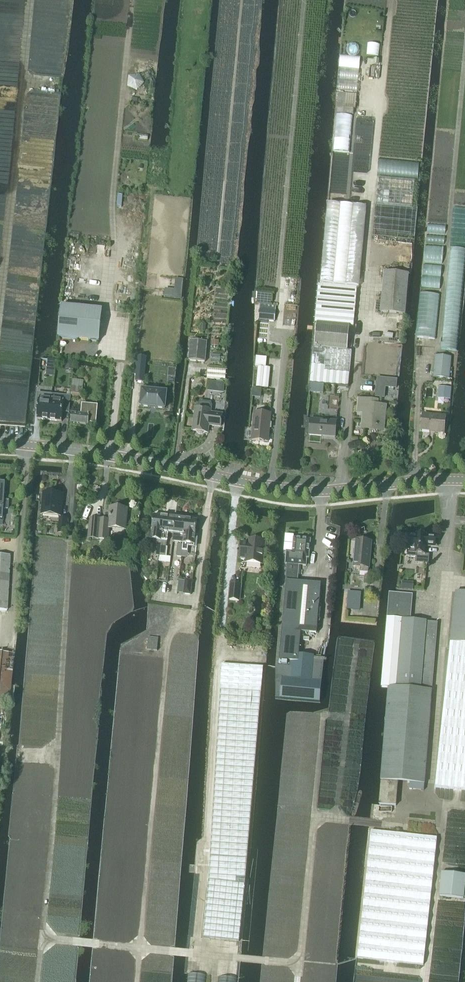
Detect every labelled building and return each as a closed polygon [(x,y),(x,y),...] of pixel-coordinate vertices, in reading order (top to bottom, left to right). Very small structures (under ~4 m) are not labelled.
[(139,75),(129,77),(128,87),(137,91),(144,84),(139,75)] [(357,95),(338,93),(337,107),(355,109),(357,95)] [(412,207),(415,181),(378,178),(376,203),(412,207)] [(408,275),(383,272),(380,313),(404,315),(408,275)] [(314,348),(312,348),(309,384),(348,388),(351,352),(346,351),(348,327),(352,327),(356,289),(318,285),(314,324),(316,324),(314,348)] [(98,342),(101,310),(61,306),(58,338),(98,342)] [(275,307),(259,306),(258,321),(274,322),(275,307)] [(205,363),(207,343),(190,341),(188,361),(205,363)] [(450,357),(434,356),(432,378),(448,379),(450,357)] [(136,363),(134,375),(137,376),(137,371),(144,372),(145,360),(145,358),(138,357),(136,357),(136,363)] [(270,369),(261,368),(257,368),(255,387),(267,389),(270,369)] [(377,378),(375,397),(383,398),(384,387),(395,388),(396,380),(377,378)] [(209,382),(208,392),(223,394),(224,384),(209,382)] [(71,387),(71,398),(82,399),(83,389),(71,387)] [(438,395),(450,396),(450,388),(439,387),(438,395)] [(142,391),(141,407),(150,408),(150,407),(155,407),(155,408),(165,409),(166,393),(142,391)] [(36,419),(40,420),(49,420),(52,395),(37,394),(36,404),(38,404),(36,419)] [(52,395),(49,420),(61,422),(63,409),(68,409),(68,410),(70,397),(52,395)] [(359,402),(358,413),(364,413),(362,427),(382,429),(384,409),(375,408),(376,404),(359,402)] [(195,409),(192,431),(196,432),(196,433),(197,434),(198,434),(199,435),(200,435),(201,434),(202,434),(203,434),(203,433),(207,433),(208,424),(211,424),(211,426),(220,427),(221,415),(211,414),(212,407),(211,404),(201,403),(199,406),(199,410),(195,409)] [(88,421),(95,422),(97,408),(81,406),(80,415),(71,414),(71,423),(87,425),(88,421)] [(270,415),(254,413),(251,441),(267,442),(270,415)] [(445,418),(423,415),(421,431),(444,433),(445,418)] [(321,436),(334,437),(333,438),(334,438),(336,423),(310,420),(308,436),(321,437),(321,436)] [(62,497),(43,495),(42,513),(60,515),(62,497)] [(90,521),(88,535),(88,538),(107,540),(108,529),(124,531),(126,509),(109,508),(108,520),(90,519),(90,521)] [(156,540),(161,541),(164,517),(161,517),(160,516),(156,515),(155,516),(153,516),(151,531),(150,531),(149,539),(156,540)] [(161,547),(160,552),(160,557),(167,558),(168,548),(166,548),(168,534),(173,534),(175,519),(174,518),(173,517),(169,517),(168,518),(164,517),(161,541),(161,545),(161,547)] [(178,535),(177,543),(176,557),(181,557),(185,520),(182,520),(181,519),(178,518),(176,519),(175,519),(173,534),(178,535)] [(185,520),(181,557),(185,558),(186,557),(188,545),(197,546),(198,536),(194,536),(196,521),(195,521),(194,520),(191,520),(189,520),(185,520)] [(409,536),(407,557),(416,558),(415,564),(428,565),(429,555),(424,555),(424,546),(435,546),(436,538),(425,538),(425,536),(417,535),(417,537),(409,536)] [(286,565),(287,565),(286,582),(297,583),(299,566),(306,566),(306,559),(309,559),(310,541),(294,539),(293,553),(287,553),(286,565)] [(255,541),(248,540),(247,545),(241,544),(239,558),(241,558),(240,560),(246,561),(245,563),(261,565),(264,542),(262,542),(260,540),(257,540),(255,541)] [(371,542),(355,541),(353,567),(368,569),(371,542)] [(9,557),(0,557),(0,611),(6,611),(9,557)] [(183,594),(190,595),(192,581),(185,581),(183,594)] [(286,582),(279,661),(294,662),(298,662),(299,649),(301,633),(316,634),(321,585),(297,583),(286,582)] [(229,601),(238,602),(240,586),(231,585),(229,601)] [(449,641),(464,643),(464,593),(455,592),(449,641)] [(379,798),(379,804),(379,805),(395,806),(397,782),(409,783),(408,790),(423,791),(424,784),(427,744),(431,703),(437,623),(410,621),(412,595),(395,594),(389,593),(385,634),(381,687),(387,688),(388,688),(383,744),(379,798)] [(158,638),(148,637),(146,650),(156,651),(158,638)] [(449,641),(434,787),(464,790),(464,643),(449,641)] [(247,838),(256,744),(262,668),(221,665),(216,744),(214,775),(208,869),(202,939),(238,942),(243,880),(247,838)] [(281,679),(280,699),(320,702),(322,682),(281,679)] [(371,830),(357,959),(423,965),(437,838),(371,830)] [(442,873),(439,896),(463,899),(464,882),(464,876),(442,873)]
